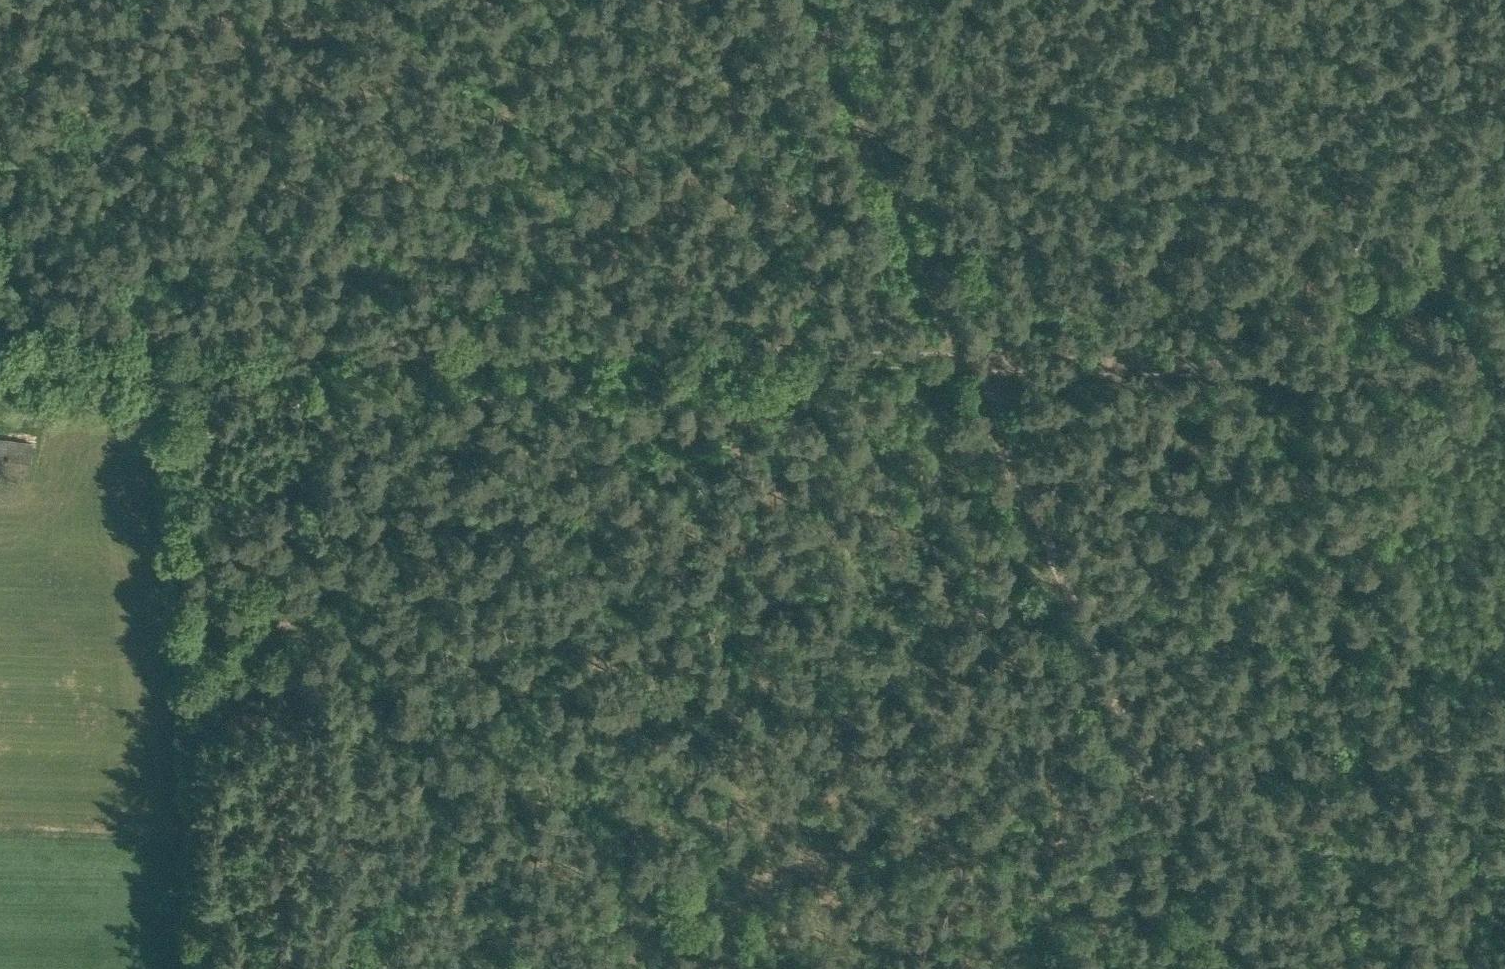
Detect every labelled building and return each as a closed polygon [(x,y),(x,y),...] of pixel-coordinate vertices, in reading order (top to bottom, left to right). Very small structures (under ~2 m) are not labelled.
[(31,443),(0,440),(0,472),(28,475),(31,443)]
